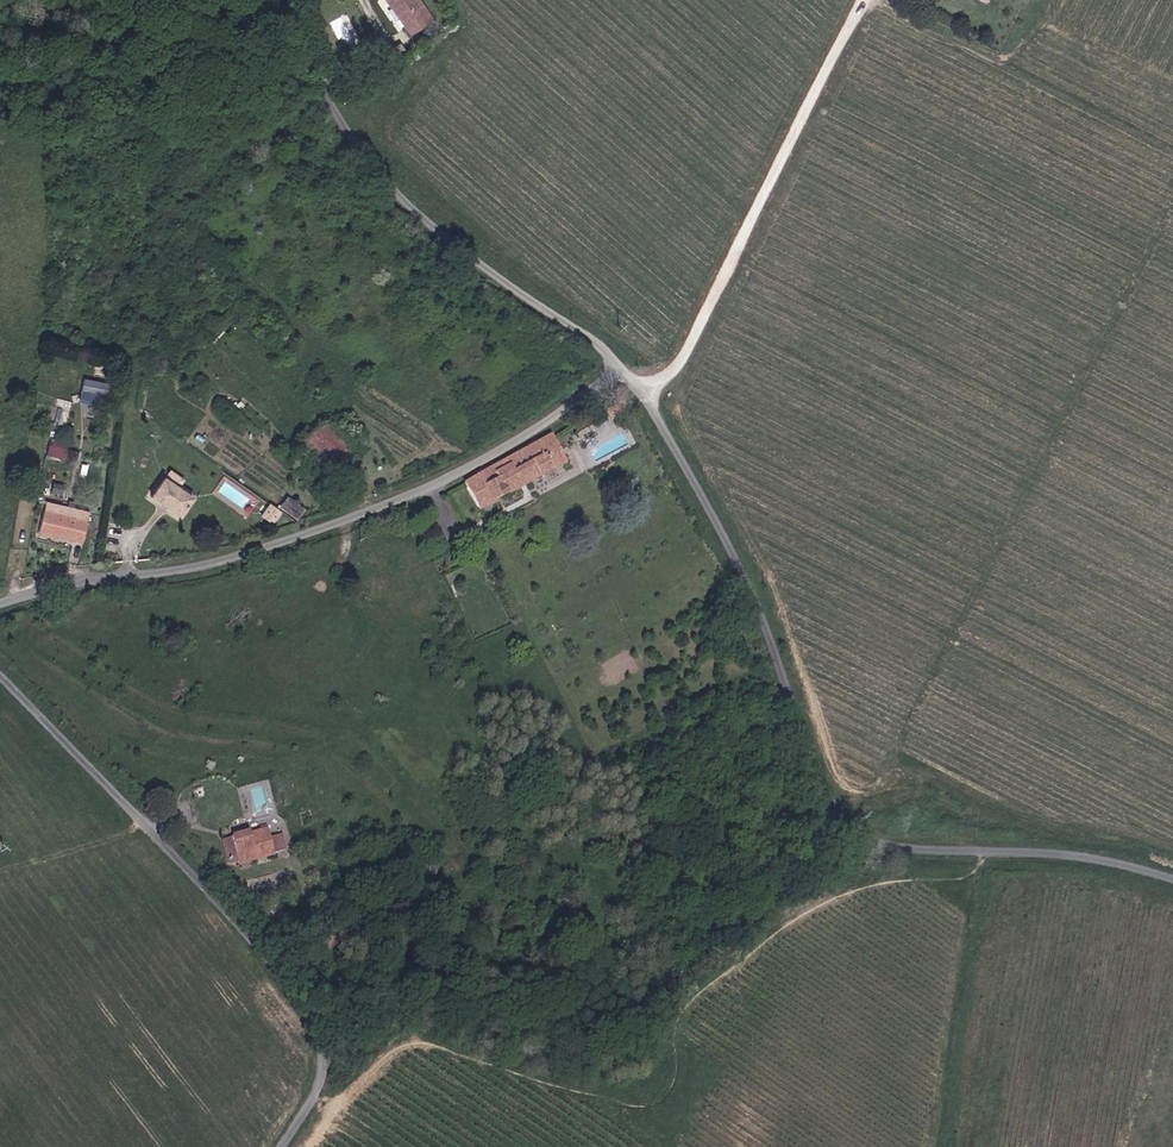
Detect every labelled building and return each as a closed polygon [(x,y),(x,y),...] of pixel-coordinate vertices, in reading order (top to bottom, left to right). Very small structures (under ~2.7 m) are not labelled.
[(414,30),(435,15),(425,0),(393,0),(414,30)] [(376,57),(384,70),(397,61),(388,49),(376,57)] [(79,401),(105,406),(110,382),(84,376),(79,401)] [(314,386),(302,397),(312,407),(323,395),(314,386)] [(626,407),(629,392),(618,389),(615,405),(626,407)] [(68,424),(75,400),(61,396),(53,420),(68,424)] [(329,425),(307,446),(329,468),(350,447),(329,425)] [(555,434),(468,481),(481,506),(568,459),(555,434)] [(67,457),(69,445),(48,443),(47,455),(67,457)] [(165,476),(182,488),(188,481),(170,469),(165,476)] [(195,496),(182,488),(165,476),(152,495),(182,515),(195,496)] [(50,505),(44,532),(82,541),(88,514),(50,505)] [(274,505),(265,516),(274,524),(283,512),(274,505)] [(271,835),(283,832),(280,824),(269,826),(271,835)] [(287,850),(283,832),(271,835),(269,826),(258,829),(259,832),(251,834),(250,831),(234,836),(234,837),(223,840),(229,863),(238,861),(239,863),(287,850)]
